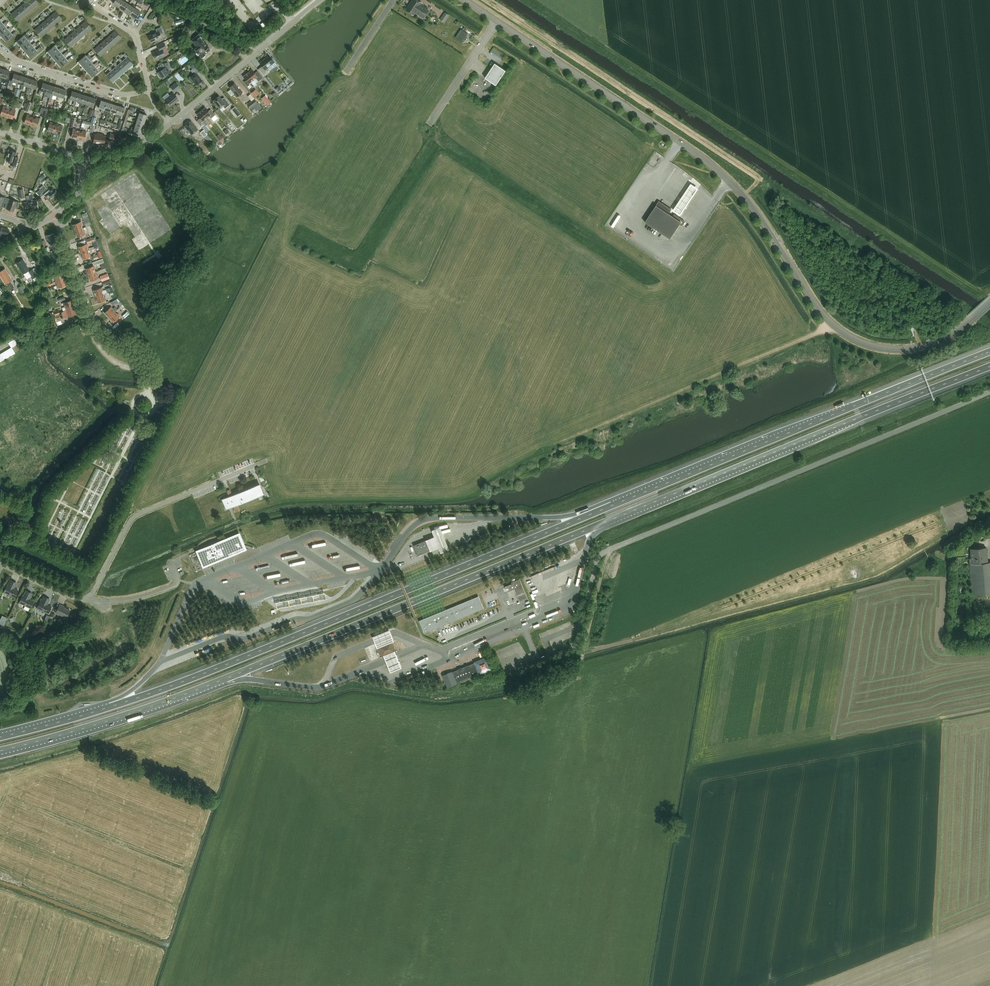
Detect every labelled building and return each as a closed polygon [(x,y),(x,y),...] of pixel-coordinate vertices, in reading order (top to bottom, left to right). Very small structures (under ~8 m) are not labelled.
[(42,3),(40,0),(28,0),(13,12),(19,20),(42,3)] [(429,10),(418,3),(419,1),(418,0),(413,0),(410,5),(409,5),(408,6),(408,7),(407,9),(412,12),(413,10),(424,18),(429,10)] [(121,6),(120,7),(122,9),(121,10),(124,12),(125,11),(129,4),(124,1),(121,6)] [(129,4),(125,11),(126,11),(128,13),(127,13),(128,14),(129,15),(130,14),(134,7),(135,6),(133,4),(132,6),(130,4),(129,4)] [(134,7),(130,14),(131,15),(133,16),(133,17),(134,18),(135,19),(140,11),(141,10),(141,9),(137,6),(135,6),(134,7)] [(43,37),(65,18),(58,10),(36,28),(43,37)] [(445,12),(440,19),(445,22),(450,15),(445,12)] [(66,39),(73,47),(94,27),(87,19),(66,39)] [(0,28),(0,35),(1,36),(8,30),(9,31),(12,28),(11,26),(7,29),(5,26),(4,25),(0,28)] [(163,33),(160,27),(155,29),(156,32),(148,35),(151,42),(161,37),(160,34),(163,33)] [(95,48),(103,56),(124,36),(117,28),(95,48)] [(466,40),(467,37),(466,37),(468,34),(461,29),(456,38),(462,42),(464,39),(466,40)] [(8,30),(1,36),(5,42),(13,35),(13,36),(17,33),(15,31),(12,34),(9,31),(8,30)] [(24,35),(17,41),(21,47),(28,41),(29,41),(32,39),(32,38),(31,37),(27,40),(24,35)] [(205,54),(210,49),(206,45),(201,38),(198,35),(191,40),(197,47),(194,49),(196,52),(194,53),(194,54),(197,56),(198,56),(199,55),(201,58),(201,57),(203,57),(204,56),(205,55),(205,54)] [(28,41),(21,47),(26,52),(33,46),(33,47),(37,44),(35,42),(32,45),(29,41),(28,41)] [(157,50),(152,53),(155,60),(165,56),(162,50),(166,48),(164,43),(157,46),(158,49),(157,50)] [(55,45),(48,51),(52,57),(59,51),(60,51),(63,49),(62,47),(58,50),(55,45)] [(33,46),(26,52),(30,57),(37,51),(38,52),(41,49),(40,47),(36,50),(33,47),(33,46)] [(59,51),(52,57),(57,62),(64,56),(65,56),(68,54),(66,52),(63,55),(60,51),(59,51)] [(123,61),(122,61),(128,68),(133,64),(128,57),(125,53),(123,55),(126,58),(123,61)] [(85,55),(78,61),(83,67),(90,61),(91,61),(94,58),(93,57),(89,60),(85,55)] [(270,72),(267,68),(271,65),(273,67),(274,67),(276,66),(276,65),(269,55),(260,63),(262,66),(261,67),(259,69),(265,76),(270,72)] [(67,60),(65,56),(64,56),(57,62),(61,67),(68,61),(69,62),(72,59),(71,57),(67,60)] [(121,63),(118,65),(117,66),(123,73),(128,68),(122,61),(123,61),(120,58),(118,59),(121,63)] [(165,76),(164,75),(169,72),(168,70),(172,68),(167,60),(159,65),(162,69),(156,73),(160,78),(161,77),(162,78),(163,78),(164,77),(165,76)] [(90,61),(83,67),(87,72),(95,66),(99,64),(97,62),(94,65),(91,61),(90,61)] [(112,70),(112,71),(118,78),(123,73),(117,66),(118,65),(115,62),(113,64),(116,67),(112,70)] [(496,85),(506,70),(495,63),(485,78),(496,85)] [(192,69),(191,70),(194,75),(192,76),(190,76),(189,77),(189,79),(191,82),(193,82),(194,81),(197,85),(202,81),(197,74),(200,72),(193,64),(190,66),(192,69)] [(112,71),(112,70),(108,65),(106,67),(111,72),(106,75),(112,82),(118,78),(112,71)] [(95,66),(87,72),(92,77),(99,71),(99,72),(103,69),(101,67),(98,70),(95,66)] [(0,81),(1,77),(6,78),(8,72),(9,70),(3,68),(0,76),(0,81)] [(256,83),(258,81),(263,78),(258,71),(256,72),(255,73),(252,69),(247,73),(253,80),(256,83)] [(17,83),(20,75),(14,73),(13,77),(12,81),(11,80),(9,85),(12,85),(13,81),(16,82),(17,83)] [(256,83),(253,80),(247,73),(243,76),(246,80),(245,81),(244,82),(250,90),(257,84),(256,83)] [(23,84),(26,77),(20,75),(17,83),(16,82),(15,86),(17,87),(19,83),(22,84),(23,84)] [(29,86),(31,79),(26,77),(23,84),(22,84),(21,88),(23,89),(24,85),(28,86),(29,86)] [(29,86),(28,86),(27,90),(26,93),(30,94),(32,89),(30,88),(30,87),(35,88),(37,81),(31,79),(29,86)] [(46,92),(49,84),(43,82),(41,90),(40,90),(38,94),(41,95),(42,91),(45,92),(46,92)] [(176,82),(171,86),(175,91),(176,90),(177,91),(181,87),(176,82)] [(239,89),(235,83),(229,87),(231,89),(228,92),(231,96),(234,94),(237,97),(243,92),(240,89),(239,89)] [(52,94),(54,86),(49,84),(46,92),(45,92),(44,96),(50,97),(51,93),(52,94)] [(58,96),(60,88),(54,86),(52,94),(51,93),(50,97),(49,101),(51,102),(53,94),(57,95),(58,96)] [(59,96),(64,97),(66,90),(60,88),(58,96),(57,95),(56,99),(58,100),(59,96)] [(75,100),(78,93),(72,91),(70,98),(69,98),(67,102),(70,103),(71,99),(74,100),(75,100)] [(81,102),(84,94),(78,93),(75,100),(74,100),(73,104),(75,105),(77,101),(80,102),(81,102)] [(175,102),(179,99),(173,93),(165,100),(170,106),(175,102)] [(87,104),(89,96),(84,94),(81,102),(80,102),(79,106),(81,106),(82,103),(86,104),(87,104)] [(89,105),(93,106),(95,98),(89,96),(87,104),(86,104),(85,108),(87,108),(87,106),(89,107),(89,105)] [(222,100),(219,96),(213,101),(220,108),(223,106),(225,109),(230,104),(224,97),(222,100)] [(254,99),(247,104),(250,109),(253,107),(257,103),(254,99)] [(104,110),(107,102),(101,100),(98,108),(102,109),(104,110)] [(110,111),(113,104),(107,102),(104,110),(110,111)] [(259,110),(262,108),(258,102),(257,103),(253,107),(256,111),(258,109),(259,110)] [(116,113),(119,106),(113,104),(110,111),(116,113)] [(9,109),(6,108),(7,107),(3,106),(0,114),(6,116),(9,109)] [(121,118),(125,108),(119,106),(116,113),(117,113),(116,116),(121,118)] [(234,115),(239,111),(235,106),(230,110),(234,115)] [(201,111),(207,118),(209,116),(211,118),(215,115),(211,109),(208,111),(205,107),(201,111)] [(9,109),(6,116),(13,119),(16,110),(12,109),(12,110),(9,109)] [(204,120),(207,118),(201,111),(197,114),(200,118),(198,119),(197,121),(202,128),(207,124),(204,120)] [(137,118),(145,121),(147,115),(139,112),(139,114),(137,118)] [(30,124),(33,117),(30,116),(30,115),(27,114),(24,122),(30,124)] [(37,127),(40,118),(36,117),(36,118),(33,117),(30,124),(37,127)] [(143,127),(145,121),(137,118),(136,122),(135,121),(134,124),(135,124),(143,127)] [(54,132),(56,124),(53,123),(50,121),(47,130),(54,132)] [(186,125),(185,126),(191,134),(198,129),(191,121),(190,122),(189,121),(188,121),(186,123),(186,124),(186,125)] [(56,124),(54,132),(60,134),(63,126),(59,125),(56,124)] [(141,133),(143,127),(135,124),(134,127),(131,127),(130,129),(141,133)] [(78,138),(80,131),(77,130),(77,129),(73,128),(71,137),(78,138)] [(80,131),(78,138),(84,140),(86,131),(83,131),(80,131)] [(117,135),(111,133),(109,140),(115,142),(117,135)] [(11,161),(10,164),(16,166),(19,158),(15,157),(17,152),(9,149),(6,159),(11,161)] [(37,191),(37,192),(41,197),(44,194),(42,192),(43,192),(44,191),(46,189),(43,185),(39,188),(40,189),(40,190),(37,192),(37,191)] [(697,190),(690,185),(672,211),(679,216),(697,190)] [(44,193),(48,198),(50,197),(51,198),(57,193),(56,192),(57,192),(56,190),(55,190),(53,188),(50,190),(49,189),(44,193)] [(29,195),(32,208),(35,208),(35,209),(37,208),(37,207),(38,207),(36,200),(33,200),(33,198),(32,194),(29,195)] [(8,198),(4,208),(10,210),(13,200),(8,198)] [(13,200),(10,210),(14,211),(15,206),(18,207),(19,202),(13,200)] [(673,216),(669,213),(671,209),(659,200),(645,221),(670,238),(680,224),(682,225),(685,221),(674,214),(675,213),(674,213),(673,216)] [(81,221),(73,224),(75,230),(82,228),(81,225),(82,225),(81,221)] [(1,236),(1,235),(3,235),(4,233),(8,234),(9,230),(4,228),(0,226),(0,236),(1,236)] [(82,228),(75,230),(77,237),(85,234),(84,230),(83,231),(82,228)] [(50,244),(51,246),(55,245),(54,242),(56,241),(54,233),(53,233),(51,233),(48,234),(46,236),(49,244),(50,244)] [(93,237),(86,240),(87,244),(92,242),(94,248),(99,246),(97,241),(96,239),(94,240),(93,237)] [(80,253),(88,250),(87,248),(88,247),(87,243),(78,246),(80,253)] [(55,263),(61,260),(57,249),(51,251),(55,263)] [(80,253),(82,256),(83,259),(85,258),(91,256),(90,253),(89,253),(88,250),(80,253)] [(21,260),(16,263),(23,273),(27,279),(31,276),(29,272),(28,270),(29,269),(24,260),(22,261),(21,260)] [(88,274),(95,272),(95,269),(96,269),(94,265),(86,268),(88,274)] [(5,271),(4,269),(0,272),(1,273),(0,273),(0,275),(6,284),(5,285),(8,291),(14,287),(11,281),(13,280),(6,270),(5,271)] [(33,269),(29,272),(31,276),(33,278),(37,276),(33,269)] [(62,272),(53,275),(56,282),(64,279),(62,272)] [(95,272),(88,274),(90,281),(99,278),(98,274),(96,275),(95,272)] [(107,273),(100,276),(102,281),(109,279),(107,273)] [(64,279),(56,282),(58,289),(67,286),(64,279)] [(27,289),(23,284),(18,287),(22,293),(26,291),(25,290),(27,289)] [(96,296),(103,294),(102,291),(103,291),(102,287),(93,290),(96,296)] [(103,294),(96,296),(98,303),(106,300),(105,296),(104,297),(103,294)] [(66,310),(74,307),(71,300),(63,303),(66,310)] [(114,309),(111,306),(105,312),(109,317),(115,312),(118,309),(116,307),(114,309)] [(63,319),(68,317),(76,314),(74,307),(66,310),(63,311),(64,312),(61,313),(63,319)] [(50,315),(49,316),(51,324),(53,334),(59,332),(57,326),(56,322),(61,321),(59,315),(60,315),(59,312),(55,314),(53,314),(50,315)] [(115,312),(109,317),(114,322),(120,316),(118,313),(117,314),(115,312)] [(228,496),(223,498),(227,509),(233,506),(236,505),(262,494),(258,484),(232,495),(228,496)] [(10,493),(11,490),(0,485),(0,488),(10,493)] [(449,547),(440,526),(432,530),(435,536),(427,540),(432,550),(439,547),(441,552),(442,552),(449,549),(449,547)] [(222,539),(205,547),(205,548),(199,551),(205,565),(236,552),(238,551),(239,551),(239,550),(239,549),(237,549),(235,549),(235,545),(239,545),(243,545),(242,545),(238,535),(223,541),(222,539)] [(427,540),(414,545),(418,556),(432,550),(427,540)] [(317,550),(330,547),(329,544),(327,544),(326,541),(309,544),(310,547),(317,546),(317,550)] [(989,593),(989,562),(988,562),(987,547),(970,548),(971,558),(969,558),(973,595),(989,593)] [(550,568),(565,562),(564,559),(549,566),(550,568)] [(549,593),(556,595),(559,580),(553,578),(549,593)] [(12,587),(14,581),(11,579),(8,585),(7,584),(4,592),(15,597),(19,590),(12,587)] [(519,600),(528,597),(520,579),(512,582),(512,583),(505,586),(507,591),(514,588),(519,600)] [(27,597),(30,592),(26,590),(24,595),(23,595),(19,602),(30,608),(34,600),(27,597)] [(45,603),(48,598),(44,596),(41,601),(40,601),(37,608),(48,613),(52,606),(45,603)] [(424,618),(419,620),(424,633),(484,608),(479,596),(446,609),(424,618)] [(64,606),(60,604),(56,612),(67,617),(71,610),(64,606)] [(390,629),(373,636),(378,647),(378,646),(392,641),(394,640),(390,629)] [(392,641),(378,646),(382,657),(396,651),(392,641)] [(395,651),(385,655),(392,671),(402,667),(395,651)] [(489,657),(443,675),(448,687),(493,669),(489,657)]
